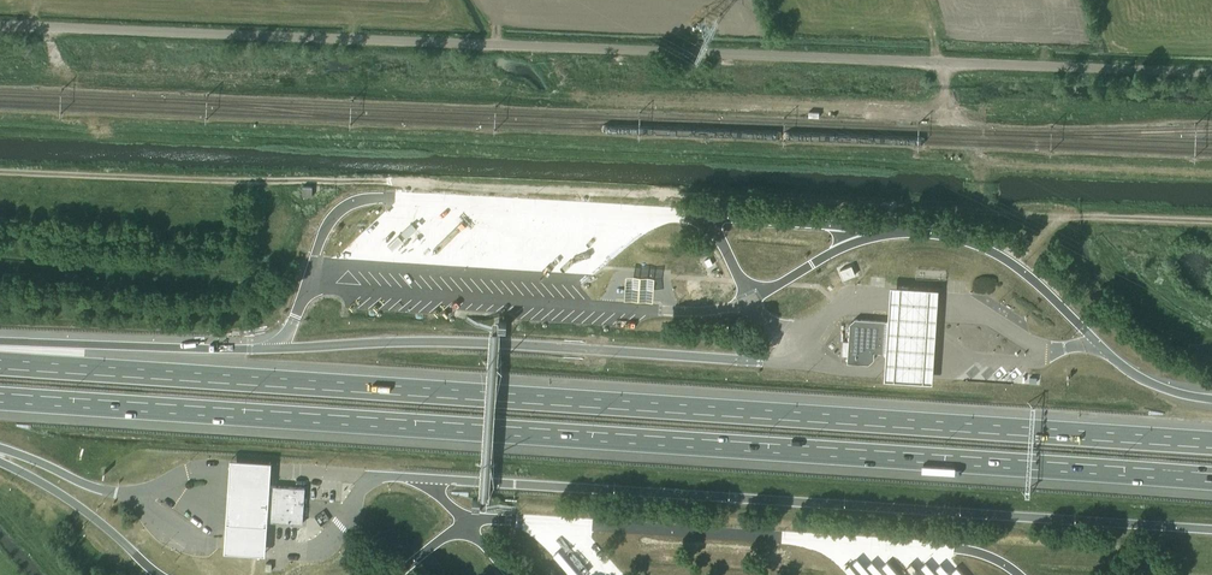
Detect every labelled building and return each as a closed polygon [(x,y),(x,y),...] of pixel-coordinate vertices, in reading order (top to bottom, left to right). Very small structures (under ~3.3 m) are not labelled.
[(312,186),(303,186),(302,196),(312,196),(312,186)] [(839,270),(843,279),(855,274),(851,265),(839,270)] [(625,288),(624,300),(653,301),(654,290),(655,276),(625,274),(625,288)] [(940,287),(892,285),(885,381),(934,383),(940,287)] [(883,353),(885,321),(855,319),(850,324),(850,327),(845,327),(844,333),(849,333),(847,362),(868,364),(873,359),(874,352),(883,353)] [(269,467),(229,465),(223,546),(222,554),(263,557),(269,475),(269,467)] [(302,523),(305,488),(270,486),(267,521),(302,523)]
